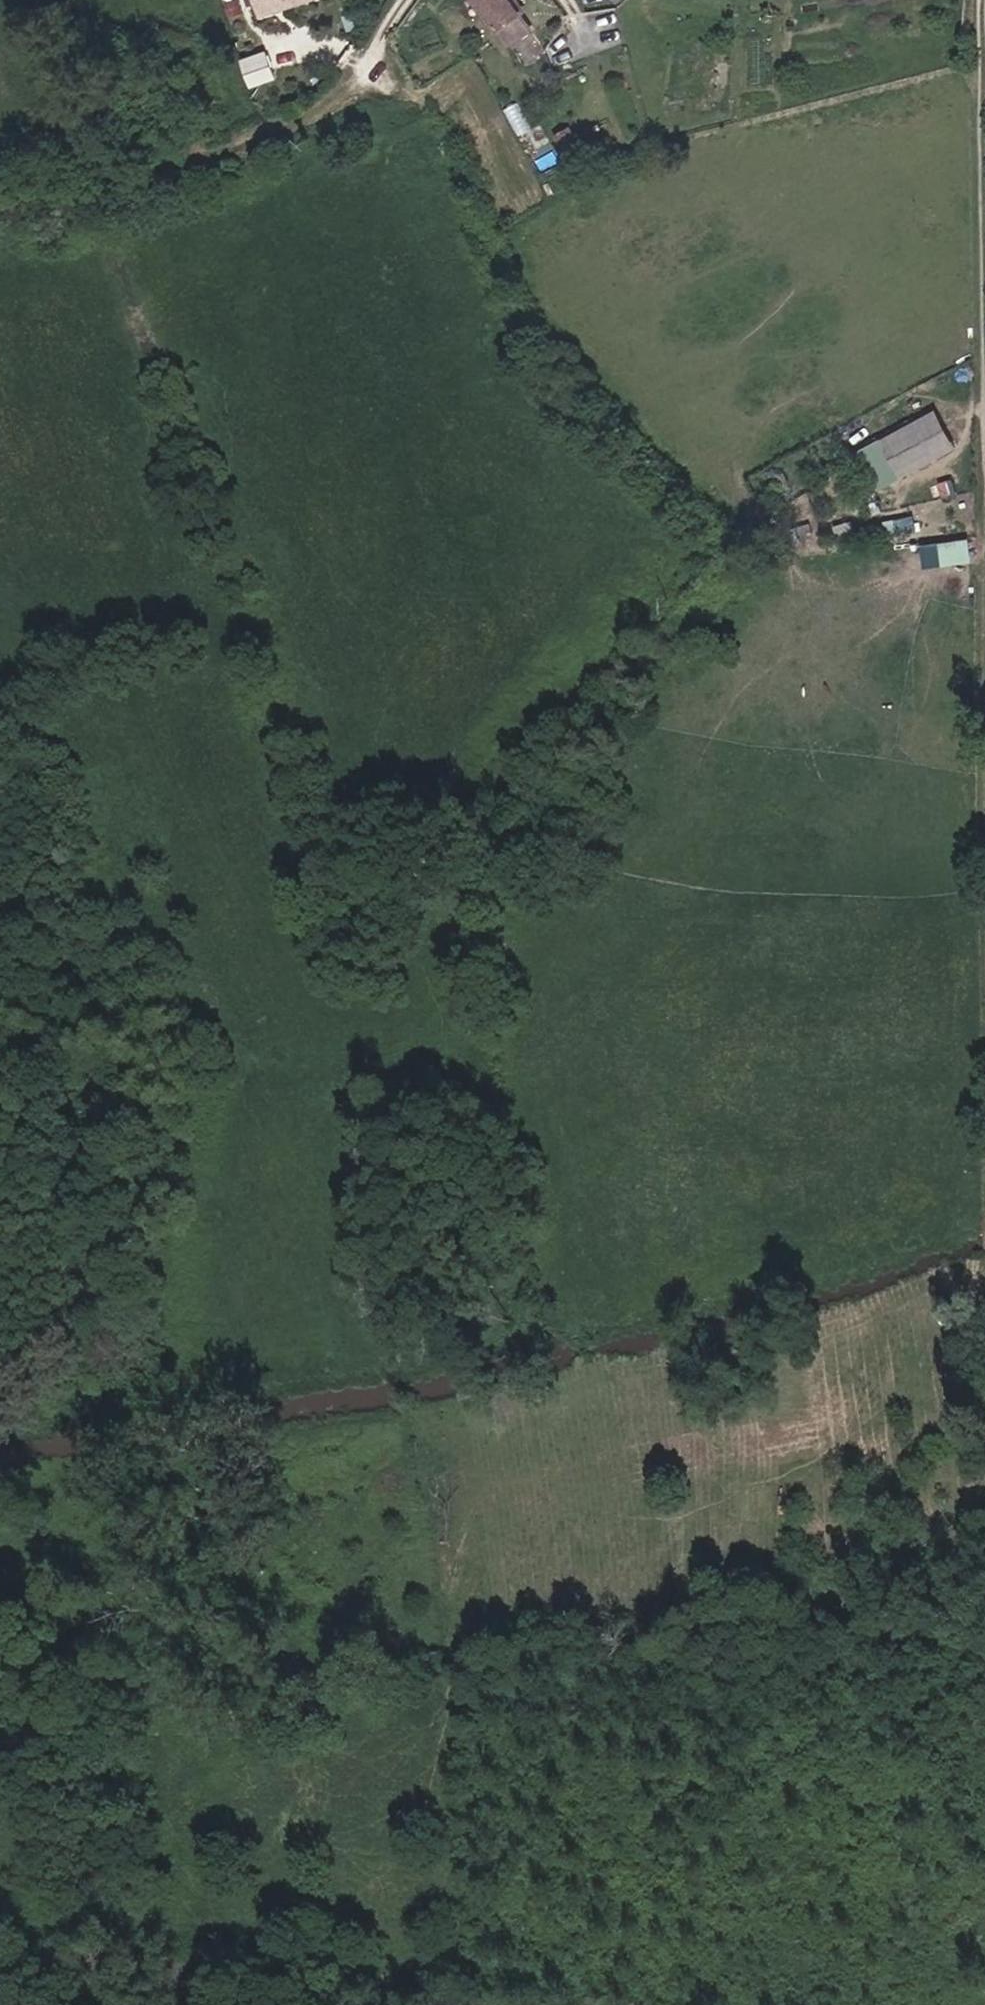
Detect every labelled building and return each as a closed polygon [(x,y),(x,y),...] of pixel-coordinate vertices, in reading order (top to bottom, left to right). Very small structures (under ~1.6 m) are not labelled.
[(249,10),(276,0),(246,0),(249,10)] [(496,26),(507,20),(519,13),(511,0),(480,0),(496,26)] [(247,53),(258,83),(284,70),(273,42),(247,53)] [(874,429),(892,465),(946,438),(926,402),(874,429)] [(973,536),(942,538),(943,561),(974,560),(973,536)]
